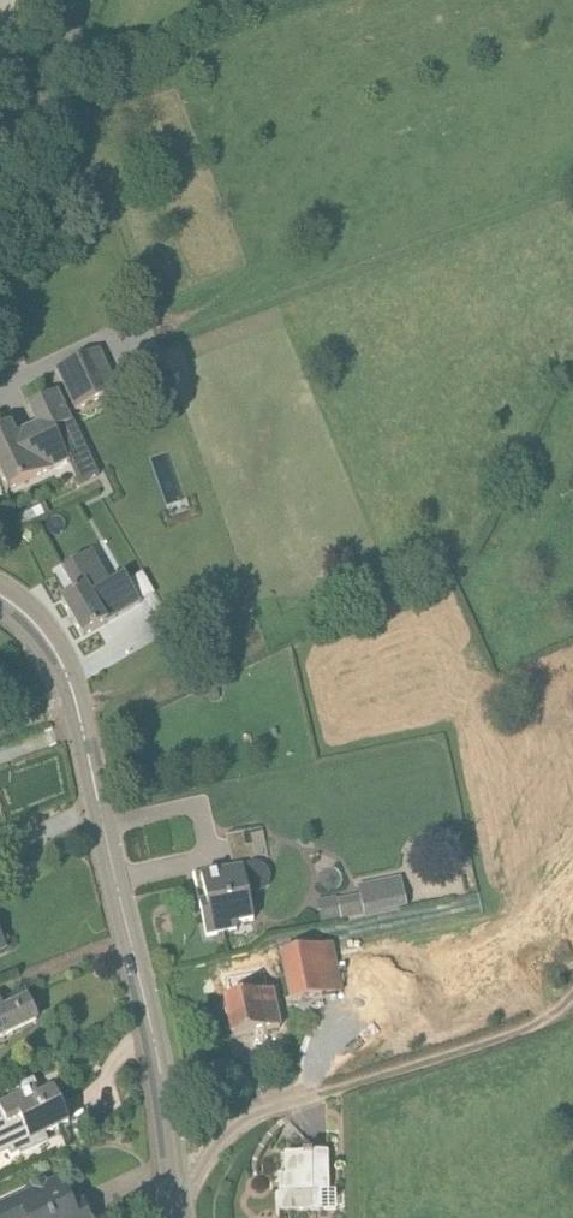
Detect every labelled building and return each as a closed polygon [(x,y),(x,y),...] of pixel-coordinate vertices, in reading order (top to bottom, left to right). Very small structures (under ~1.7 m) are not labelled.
[(118,391),(99,350),(57,369),(76,411),(118,391)] [(57,393),(29,406),(38,427),(16,437),(11,426),(0,431),(0,472),(8,490),(69,461),(64,450),(81,443),(57,393)] [(91,553),(63,569),(77,592),(62,601),(83,637),(107,624),(107,623),(141,603),(125,576),(110,585),(91,553)] [(226,837),(227,840),(233,866),(233,867),(268,859),(262,832),(262,829),(226,837)] [(255,920),(249,892),(244,869),(227,873),(225,874),(201,879),(202,880),(202,882),(207,905),(200,907),(207,937),(238,930),(237,924),(255,920)] [(365,915),(366,915),(407,906),(401,878),(359,888),(360,896),(365,915)] [(341,918),(337,901),(337,898),(322,901),(326,921),(341,918)] [(292,1002),(342,992),(332,945),(282,955),(292,1002)] [(280,1027),(273,992),(257,995),(226,1001),(227,1003),(223,1013),(230,1020),(234,1038),(265,1031),(280,1027)] [(37,1020),(28,1000),(4,1012),(0,1004),(0,1041),(37,1020)] [(68,1121),(55,1090),(53,1091),(39,1097),(35,1090),(0,1105),(0,1137),(1,1136),(10,1158),(20,1154),(20,1153),(45,1142),(43,1136),(70,1124),(69,1122),(68,1121)] [(312,1154),(312,1153),(304,1153),(304,1154),(285,1154),(286,1175),(280,1175),(281,1211),(322,1210),(321,1191),(329,1190),(328,1154),(321,1153),(312,1154)] [(78,1209),(73,1211),(59,1182),(0,1209),(0,1217),(82,1217),(78,1209)]
